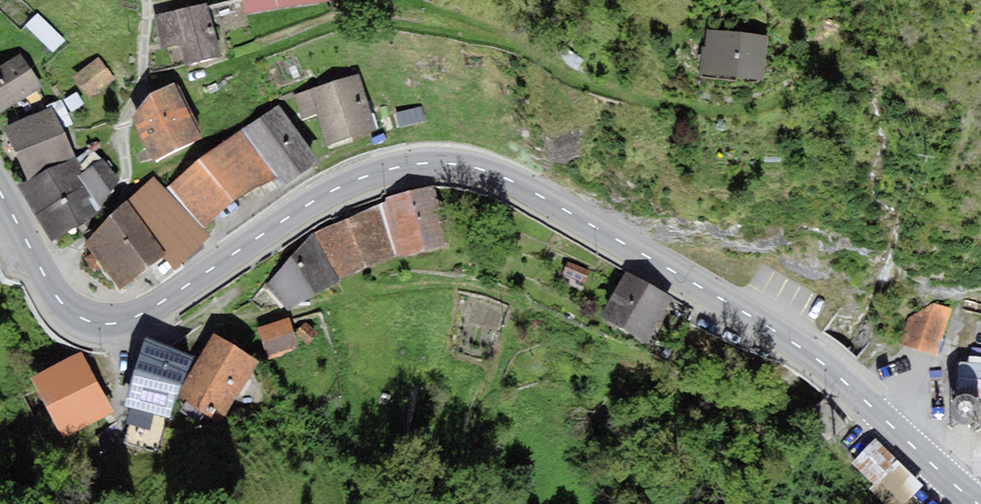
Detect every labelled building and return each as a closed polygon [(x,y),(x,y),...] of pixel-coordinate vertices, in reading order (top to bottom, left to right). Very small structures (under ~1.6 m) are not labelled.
[(207,4),(154,15),(161,49),(181,45),(185,65),(219,57),(207,4)] [(65,40),(37,15),(26,27),(54,53),(65,40)] [(698,74),(764,81),(767,53),(769,36),(707,29),(705,47),(701,46),(698,74)] [(42,87),(19,52),(0,65),(0,116),(42,87)] [(88,97),(115,78),(100,56),(72,75),(88,97)] [(376,131),(359,75),(295,95),(302,118),(317,114),(327,147),(376,131)] [(203,139),(174,83),(150,93),(177,150),(203,139)] [(177,150),(150,93),(131,117),(155,162),(177,150)] [(261,157),(299,133),(278,105),(241,131),(261,157)] [(53,108),(5,129),(28,181),(76,159),(74,155),(53,108)] [(396,114),(399,127),(424,121),(421,108),(396,114)] [(241,131),(169,188),(205,226),(276,176),(261,157),(241,131)] [(286,187),(321,162),(299,133),(261,157),(276,176),(286,187)] [(28,181),(19,187),(52,242),(96,215),(100,210),(78,175),(85,171),(76,159),(28,181)] [(103,161),(85,171),(78,175),(100,210),(120,181),(103,161)] [(211,236),(153,177),(127,201),(165,254),(163,256),(176,271),(211,236)] [(448,245),(434,186),(386,197),(387,201),(400,256),(448,245)] [(165,254),(127,201),(85,245),(93,251),(86,257),(97,272),(103,267),(122,290),(163,256),(165,254)] [(341,279),(400,256),(387,201),(316,231),(341,279)] [(288,310),(341,279),(316,231),(266,284),(288,310)] [(590,271),(568,261),(562,276),(584,285),(590,271)] [(675,297),(625,272),(601,319),(650,345),(675,297)] [(952,308),(934,303),(908,318),(900,344),(919,350),(937,355),(952,308)] [(298,350),(289,318),(258,327),(267,359),(298,350)] [(318,334),(305,321),(295,331),(308,343),(318,334)] [(259,361),(213,334),(176,397),(211,418),(215,410),(226,416),(259,361)] [(176,397),(193,357),(146,337),(123,406),(135,410),(167,419),(176,397)] [(114,412),(81,351),(30,378),(63,439),(114,412)] [(959,361),(956,396),(980,399),(980,363),(969,362),(959,361)] [(821,447),(846,427),(824,399),(798,419),(821,447)] [(156,452),(167,419),(135,410),(124,443),(156,452)] [(924,485),(874,439),(851,464),(874,485),(868,491),(882,503),(906,503),(924,485)]
